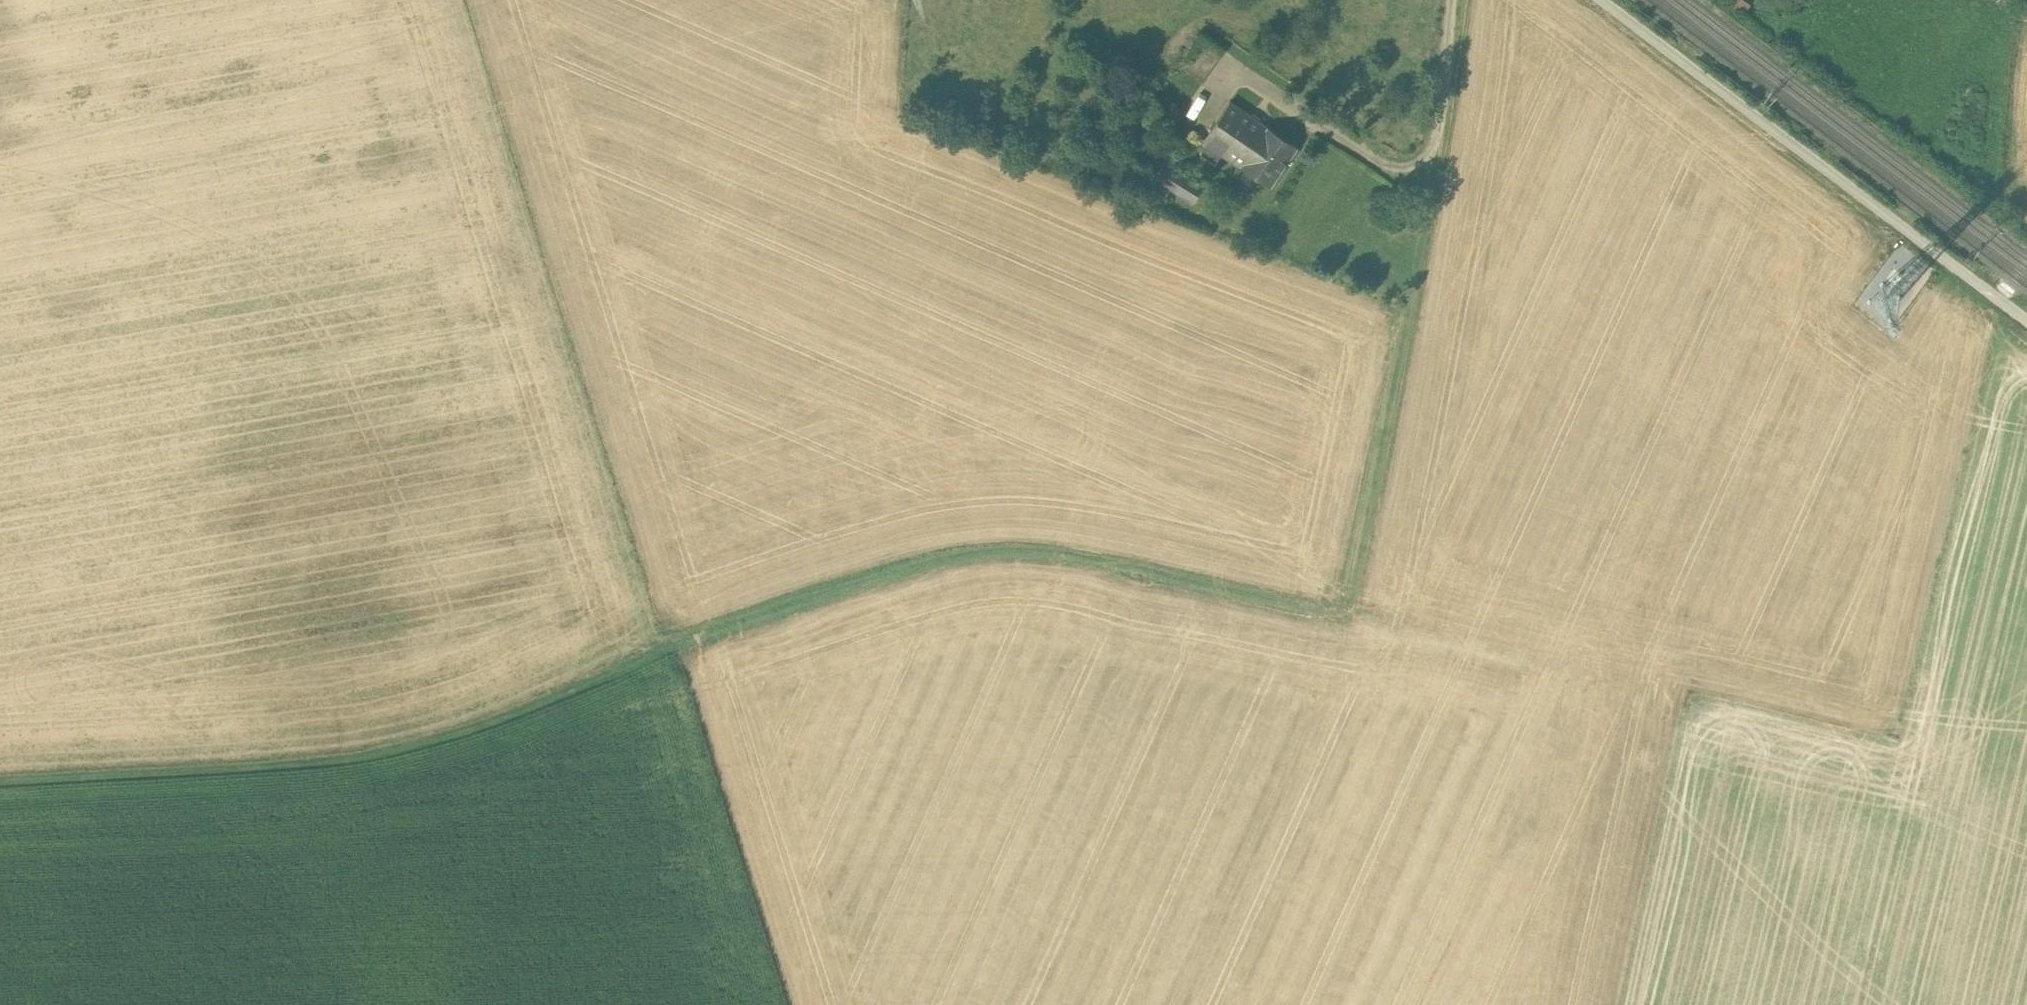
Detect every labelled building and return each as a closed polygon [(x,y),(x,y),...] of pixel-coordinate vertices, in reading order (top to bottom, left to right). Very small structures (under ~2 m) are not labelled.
[(1271,118),(1233,89),(1206,127),(1244,155),(1271,118)] [(1298,137),(1271,118),(1244,155),(1271,175),(1298,137)]
